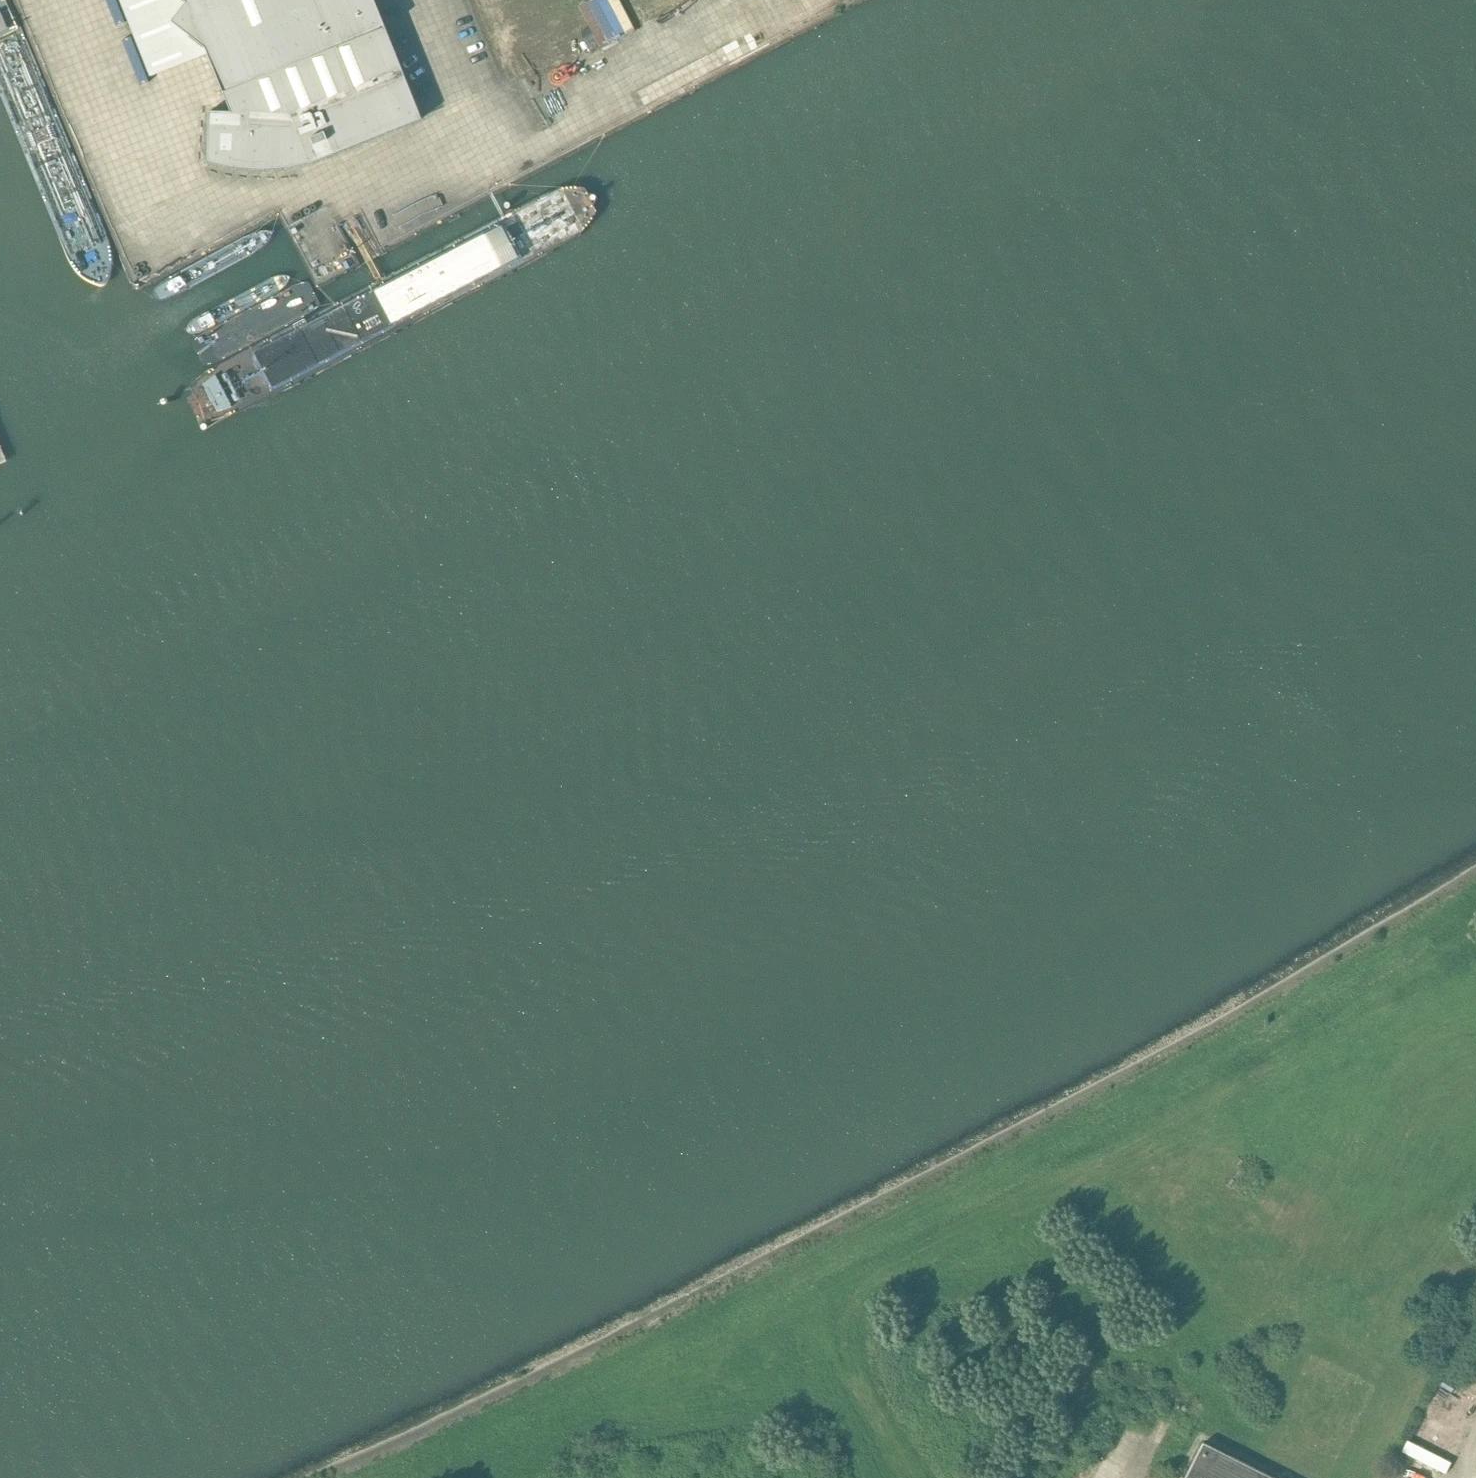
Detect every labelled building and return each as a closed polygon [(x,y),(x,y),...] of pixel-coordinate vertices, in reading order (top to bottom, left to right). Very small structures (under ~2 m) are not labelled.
[(375,0),(182,0),(186,3),(171,23),(206,50),(231,113),(209,112),(208,162),(209,162),(235,168),(261,170),(288,168),(314,162),(422,119),(375,0)] [(218,369),(204,385),(216,407),(245,399),(562,239),(574,231),(587,219),(592,204),(586,195),(571,194),(554,199),(540,206),(218,369)] [(1203,1442),(1185,1477),(1274,1477),(1203,1442)] [(1405,1458),(1401,1465),(1428,1477),(1438,1477),(1447,1460),(1413,1442),(1405,1458)] [(1096,1477),(1110,1477),(1112,1473),(1101,1468),(1096,1477)]
